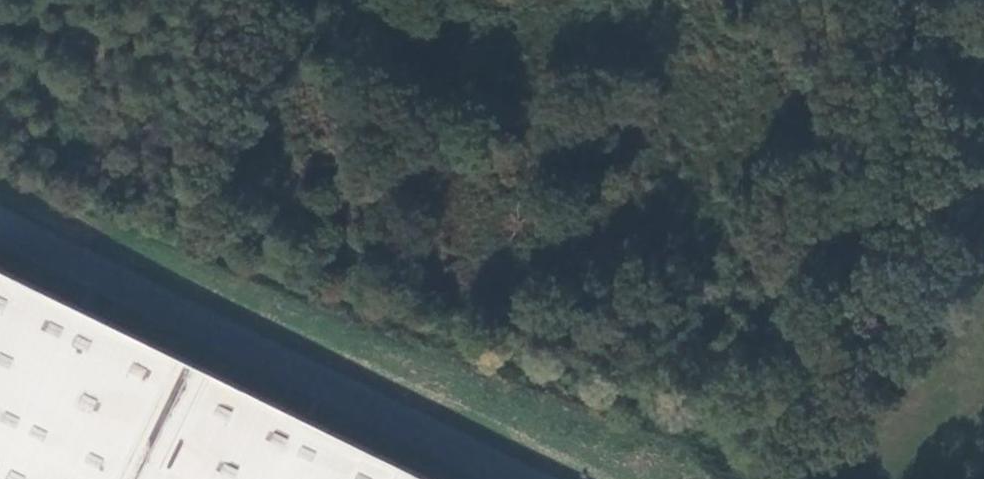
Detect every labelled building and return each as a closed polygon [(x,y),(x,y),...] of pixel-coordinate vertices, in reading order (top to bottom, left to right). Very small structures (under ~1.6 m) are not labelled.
[(0,269),(0,478),(430,478),(0,269)]
